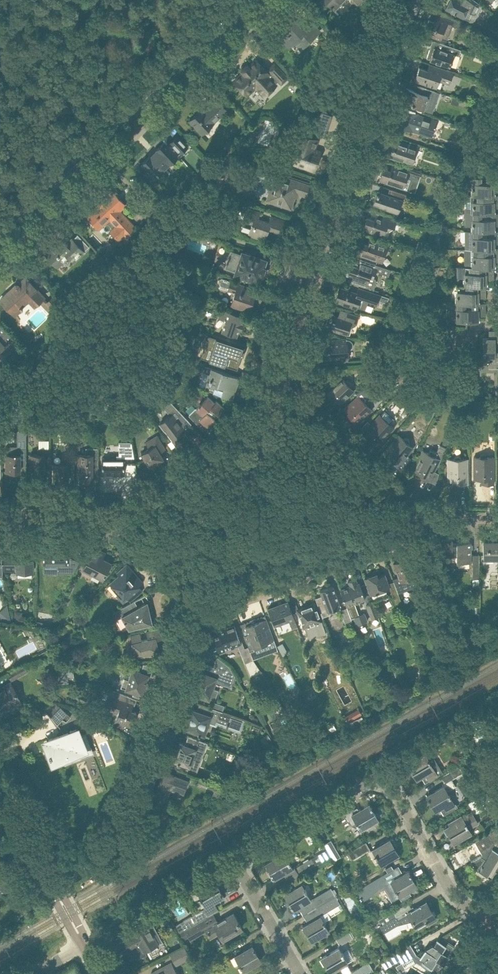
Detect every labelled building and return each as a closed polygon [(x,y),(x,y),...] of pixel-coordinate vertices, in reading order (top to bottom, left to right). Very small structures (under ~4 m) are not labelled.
[(330,4),(329,5),(332,7),(332,6),(334,9),(343,0),(325,0),(330,4)] [(482,5),(475,0),(450,0),(445,8),(463,17),(468,20),(469,21),(470,21),(471,21),(472,21),(473,21),(474,20),(475,19),(476,18),(476,17),(482,5)] [(424,33),(434,36),(447,40),(453,21),(436,16),(434,21),(429,20),(424,33)] [(278,35),(288,46),(295,39),(302,46),(319,31),(310,21),(302,29),(294,20),(278,35)] [(461,50),(436,41),(433,50),(429,49),(426,58),(430,59),(429,60),(450,67),(455,54),(459,56),(461,50)] [(287,77),(274,64),(268,69),(269,70),(267,72),(256,60),(233,81),(246,95),(257,84),(266,94),(276,85),(274,83),(278,80),(281,83),(287,77)] [(419,67),(414,80),(424,83),(437,88),(439,81),(449,84),(454,72),(438,67),(432,65),(431,71),(427,70),(419,67)] [(406,88),(404,94),(407,94),(404,102),(414,105),(423,108),(429,110),(433,98),(436,91),(428,89),(420,86),(418,92),(414,91),(406,88)] [(226,110),(217,100),(204,112),(201,110),(190,121),(202,134),(214,123),(213,122),(226,110)] [(400,107),(393,125),(412,131),(412,129),(418,131),(418,132),(432,136),(435,128),(437,121),(415,114),(416,112),(409,110),(400,107)] [(314,170),(320,151),(314,149),(315,146),(312,145),(313,142),(316,142),(318,135),(323,137),(328,120),(316,116),(313,123),(308,121),(301,126),(299,132),(295,143),(289,162),(314,170)] [(262,120),(258,143),(268,145),(270,133),(276,134),(278,123),(262,120)] [(187,145),(177,135),(170,142),(171,142),(167,145),(164,142),(157,148),(158,150),(151,157),(149,155),(142,162),(155,176),(162,170),(161,169),(169,161),(170,162),(187,145)] [(401,141),(399,147),(387,143),(387,144),(386,144),(384,150),(385,151),(383,155),(383,157),(384,155),(403,162),(405,155),(412,157),(416,147),(401,141)] [(407,190),(416,192),(422,174),(421,174),(392,165),(391,170),(383,168),(383,169),(382,169),(380,175),(381,175),(379,182),(380,180),(407,190)] [(266,200),(281,205),(291,209),(296,193),(305,196),(309,185),(289,178),(289,181),(274,176),(266,200)] [(497,195),(493,195),(493,189),(497,189),(497,177),(486,177),(487,177),(487,183),(481,183),(481,177),(465,177),(465,189),(473,189),(473,195),(465,195),(497,195)] [(439,180),(438,184),(442,186),(438,195),(444,197),(449,184),(439,180)] [(407,195),(391,190),(389,195),(378,191),(373,206),(374,205),(397,213),(401,199),(405,200),(407,195)] [(106,196),(96,206),(87,216),(99,228),(106,221),(113,229),(111,231),(120,240),(125,235),(135,227),(119,210),(125,205),(112,191),(107,196),(106,196)] [(493,213),(493,207),(497,207),(497,195),(465,195),(465,201),(470,201),(470,207),(465,207),(465,213),(497,213),(493,213)] [(242,220),(241,224),(251,227),(249,235),(264,240),(268,229),(274,231),(284,234),(288,223),(278,219),(271,217),(269,222),(258,218),(260,213),(246,209),(246,211),(243,220),(242,220)] [(363,230),(384,236),(386,230),(389,231),(393,228),(396,221),(381,216),(382,214),(376,212),(374,219),(367,217),(366,219),(365,218),(363,224),(364,225),(362,231),(362,232),(363,230)] [(465,226),(473,226),(473,231),(465,231),(497,231),(493,231),(493,225),(497,225),(497,213),(465,213),(465,226)] [(202,235),(156,220),(154,224),(170,230),(170,228),(174,229),(173,231),(201,240),(202,235)] [(465,231),(465,243),(465,249),(471,249),(497,249),(493,249),(493,243),(497,243),(497,231),(465,231)] [(68,256),(74,263),(86,252),(85,251),(89,246),(78,234),(77,234),(77,235),(72,239),(72,238),(66,244),(62,239),(46,254),(57,267),(68,256)] [(388,244),(375,240),(375,239),(369,237),(367,244),(361,242),(360,243),(359,243),(357,249),(358,249),(356,256),(357,256),(357,254),(382,262),(388,244)] [(471,249),(465,249),(464,249),(464,267),(457,267),(493,267),(493,261),(497,261),(497,249),(471,249)] [(241,254),(231,251),(225,268),(235,271),(235,274),(258,282),(261,275),(262,275),(265,267),(263,267),(266,260),(242,252),(241,254)] [(351,265),(346,279),(347,279),(347,277),(357,280),(366,283),(365,287),(374,290),(376,283),(376,281),(375,279),(374,278),(376,272),(381,273),(389,275),(391,269),(378,265),(377,267),(371,265),(362,262),(360,268),(351,265)] [(485,279),(493,279),(493,267),(457,267),(457,277),(465,277),(465,285),(457,285),(485,285),(485,279)] [(0,299),(7,307),(15,315),(23,308),(21,306),(28,299),(34,305),(38,301),(53,317),(66,305),(55,294),(47,301),(44,297),(25,277),(18,284),(18,283),(15,283),(13,285),(13,287),(0,299)] [(263,292),(253,288),(231,281),(231,280),(227,279),(224,278),(222,278),(218,279),(217,283),(219,287),(228,290),(235,292),(232,302),(242,306),(241,308),(249,311),(254,297),(260,299),(263,292)] [(485,297),(485,285),(457,285),(457,303),(449,303),(466,303),(471,303),(485,303),(477,303),(477,297),(485,297)] [(357,307),(365,310),(368,300),(377,303),(378,300),(387,303),(389,297),(358,287),(357,293),(339,287),(335,300),(356,308),(357,307)] [(466,303),(449,303),(449,311),(449,315),(457,315),(457,321),(468,321),(477,321),(477,315),(485,315),(485,308),(485,303),(471,303),(471,308),(466,308),(466,303)] [(250,319),(240,315),(221,309),(218,318),(225,320),(221,331),(236,336),(241,323),(248,325),(250,319)] [(343,318),(330,314),(329,317),(328,317),(326,323),(327,324),(325,330),(326,330),(327,327),(346,334),(349,335),(351,328),(356,326),(356,324),(357,324),(359,315),(358,315),(358,316),(345,311),(343,318)] [(489,359),(489,367),(497,367),(497,350),(495,350),(495,346),(497,346),(497,331),(489,331),(489,339),(482,339),(483,359),(489,359)] [(0,335),(0,357),(11,346),(0,335)] [(205,344),(204,347),(212,349),(209,360),(225,365),(228,355),(240,360),(242,356),(243,356),(245,351),(243,351),(245,347),(208,335),(206,339),(204,344),(205,344)] [(347,339),(326,340),(327,346),(320,347),(320,348),(319,348),(319,355),(320,355),(321,362),(321,360),(349,358),(348,350),(349,350),(350,350),(351,349),(352,348),(352,347),(353,346),(353,345),(353,344),(353,343),(352,342),(352,341),(351,340),(350,340),(349,339),(348,339),(347,339)] [(434,347),(421,348),(421,355),(435,354),(434,347)] [(434,359),(421,368),(426,375),(439,365),(434,359)] [(205,366),(203,372),(210,374),(205,389),(207,390),(220,394),(230,397),(237,376),(228,373),(214,368),(214,369),(205,366)] [(354,391),(350,386),(351,385),(351,384),(351,383),(351,382),(350,382),(350,381),(349,381),(348,380),(347,381),(346,381),(345,381),(341,377),(324,392),(329,397),(331,395),(340,404),(354,391)] [(351,402),(344,409),(353,419),(351,421),(355,426),(362,419),(372,410),(371,409),(364,402),(376,391),(371,386),(356,393),(358,395),(351,402)] [(196,408),(188,416),(195,422),(199,418),(200,419),(207,426),(215,418),(213,416),(217,412),(218,414),(224,408),(217,401),(216,400),(214,402),(207,395),(206,397),(199,391),(192,398),(198,403),(198,405),(196,408)] [(160,423),(172,439),(178,447),(189,438),(183,430),(191,424),(166,396),(160,402),(160,403),(160,402),(170,415),(160,423)] [(367,421),(361,428),(365,431),(364,432),(374,441),(372,443),(376,448),(383,440),(394,428),(390,424),(390,423),(393,419),(384,411),(380,415),(380,414),(371,424),(367,421)] [(165,449),(160,440),(157,435),(145,443),(148,448),(140,453),(144,459),(142,460),(148,470),(159,464),(157,461),(163,458),(160,452),(165,449)] [(413,448),(409,444),(409,443),(409,442),(409,441),(409,440),(409,439),(408,439),(407,438),(406,438),(405,438),(404,438),(404,439),(403,439),(399,435),(383,453),(393,462),(391,464),(396,468),(402,461),(407,465),(412,459),(407,455),(413,448)] [(124,481),(138,479),(131,442),(119,441),(119,455),(117,455),(117,458),(102,458),(102,475),(123,475),(124,481)] [(429,481),(434,472),(446,448),(439,445),(436,452),(430,449),(428,453),(422,450),(413,470),(425,476),(423,478),(429,481)] [(26,465),(26,448),(14,448),(12,446),(8,446),(6,448),(6,453),(5,453),(5,457),(6,457),(6,471),(20,471),(20,465),(26,465)] [(30,454),(30,461),(30,471),(44,471),(44,465),(50,465),(50,448),(38,448),(38,454),(30,454)] [(98,477),(98,465),(98,448),(86,448),(86,454),(78,454),(78,483),(92,483),(92,477),(98,477)] [(494,484),(494,457),(487,457),(487,456),(486,455),(485,454),(484,454),(483,454),(482,454),(481,455),(480,456),(480,457),(474,457),(474,469),(474,479),(487,479),(487,483),(494,484)] [(468,484),(468,459),(461,459),(461,458),(460,457),(460,456),(459,456),(458,456),(458,455),(457,455),(456,456),(455,456),(454,457),(454,458),(454,459),(448,459),(448,481),(461,481),(461,484),(468,484)] [(54,464),(54,481),(68,481),(68,475),(74,475),(74,458),(62,458),(62,464),(54,464)] [(472,562),(472,579),(479,579),(479,554),(471,554),(471,542),(456,542),(456,543),(452,543),(452,538),(442,538),(442,545),(441,545),(441,547),(442,547),(442,555),(456,555),(456,562),(472,562)] [(497,542),(493,542),(483,542),(483,559),(497,559),(497,564),(497,542)] [(4,553),(4,563),(4,570),(17,570),(17,571),(32,571),(32,547),(17,547),(17,553),(4,553)] [(67,547),(43,547),(43,573),(73,573),(74,571),(79,562),(74,559),(67,559),(67,547)] [(93,547),(89,556),(83,568),(103,578),(111,561),(103,557),(105,553),(93,547)] [(393,579),(394,581),(401,602),(397,591),(418,583),(408,557),(393,563),(398,577),(393,579)] [(123,603),(128,599),(129,600),(132,598),(132,599),(142,590),(138,585),(142,582),(127,564),(117,573),(118,575),(109,583),(118,593),(116,595),(123,603)] [(394,581),(388,583),(384,573),(380,575),(378,570),(371,573),(371,575),(364,578),(370,594),(389,587),(395,604),(401,602),(394,581)] [(350,586),(340,590),(344,599),(346,606),(347,607),(351,618),(353,617),(356,625),(367,620),(365,613),(359,615),(354,603),(365,599),(363,592),(359,583),(357,583),(355,578),(348,581),(350,586)] [(429,578),(421,581),(425,591),(433,588),(429,578)] [(322,617),(329,614),(328,611),(340,607),(333,586),(320,590),(322,596),(315,598),(322,617)] [(297,627),(296,622),(290,606),(288,601),(268,608),(274,626),(288,620),(291,629),(297,627)] [(124,607),(119,609),(122,616),(128,629),(142,625),(152,623),(148,606),(145,603),(136,608),(132,602),(124,607)] [(374,602),(366,605),(371,619),(379,616),(374,602)] [(296,604),(290,606),(293,613),(297,611),(301,620),(303,627),(306,626),(310,638),(326,633),(322,621),(318,612),(315,603),(298,609),(296,604)] [(11,621),(7,604),(0,610),(0,619),(11,621)] [(250,620),(244,623),(248,634),(244,635),(246,641),(250,639),(253,648),(263,644),(267,654),(277,650),(266,618),(262,619),(261,616),(255,619),(256,622),(251,623),(250,620)] [(234,625),(227,628),(226,626),(220,628),(221,630),(219,631),(220,635),(208,639),(208,637),(201,640),(202,642),(205,645),(207,646),(210,645),(213,653),(219,651),(220,653),(234,648),(233,645),(241,643),(234,625)] [(160,628),(151,630),(146,631),(148,638),(141,640),(140,633),(130,636),(135,656),(149,652),(150,655),(162,652),(159,643),(157,644),(156,640),(163,638),(160,628)] [(45,650),(39,653),(41,658),(49,656),(45,650)] [(199,671),(191,692),(196,694),(196,695),(198,696),(209,700),(214,701),(218,690),(213,688),(216,681),(231,686),(234,676),(235,676),(231,669),(231,668),(230,667),(229,666),(228,665),(227,664),(226,663),(225,662),(224,661),(223,660),(222,660),(221,659),(220,658),(218,657),(219,657),(217,656),(215,661),(213,667),(210,665),(208,664),(205,673),(199,671)] [(11,681),(28,671),(24,663),(7,673),(11,681)] [(124,678),(121,687),(134,692),(133,696),(144,699),(149,683),(145,682),(149,672),(156,672),(156,675),(163,674),(162,663),(152,664),(143,664),(143,666),(142,667),(140,666),(134,667),(133,669),(132,669),(129,679),(124,678)] [(20,700),(11,683),(0,688),(0,711),(5,708),(7,711),(15,706),(14,704),(20,700)] [(110,693),(105,709),(118,713),(115,720),(116,720),(114,725),(121,727),(123,722),(132,725),(136,712),(130,710),(132,704),(134,705),(136,700),(111,690),(110,693)] [(66,721),(71,717),(68,714),(69,714),(60,705),(60,706),(55,702),(45,708),(50,714),(50,715),(59,724),(63,719),(65,720),(66,721)] [(197,710),(191,708),(184,728),(194,731),(193,732),(198,733),(198,734),(200,735),(200,734),(204,735),(209,722),(212,724),(212,725),(216,726),(218,719),(217,718),(218,717),(229,721),(228,724),(227,723),(226,727),(227,727),(228,726),(231,727),(231,728),(240,731),(242,725),(241,725),(243,719),(199,703),(197,710)] [(358,708),(352,711),(355,717),(361,713),(358,708)] [(68,753),(72,752),(73,752),(77,750),(80,757),(91,753),(90,750),(92,750),(85,733),(79,736),(76,729),(70,731),(68,732),(68,731),(53,737),(53,738),(46,740),(50,748),(47,749),(49,755),(48,755),(49,758),(50,758),(51,760),(50,760),(52,764),(56,762),(62,760),(63,760),(63,759),(62,759),(61,757),(62,756),(66,754),(66,756),(68,755),(68,753)] [(425,783),(443,772),(429,750),(447,739),(443,732),(442,732),(441,729),(435,733),(436,736),(422,744),(427,753),(408,764),(417,779),(421,776),(425,783)] [(274,744),(268,734),(262,737),(269,747),(274,744)] [(179,742),(173,760),(177,761),(177,763),(179,763),(179,762),(189,766),(192,757),(201,760),(204,752),(208,743),(197,739),(188,735),(185,744),(179,742)] [(85,796),(97,793),(92,779),(99,777),(93,758),(76,763),(85,796)] [(443,784),(444,785),(426,796),(435,811),(440,808),(444,815),(456,807),(455,804),(453,800),(453,801),(447,791),(456,785),(452,779),(463,772),(462,771),(466,769),(463,763),(441,776),(444,783),(443,784)] [(188,780),(167,772),(163,771),(154,797),(165,801),(168,791),(169,792),(170,788),(183,793),(188,780)] [(199,777),(198,782),(198,783),(220,791),(222,786),(211,782),(199,777)] [(487,792),(468,803),(472,810),(474,809),(476,812),(486,807),(484,803),(491,799),(487,792)] [(359,810),(357,807),(344,814),(357,828),(358,825),(361,829),(365,827),(366,829),(368,828),(371,825),(372,823),(372,822),(378,819),(369,804),(359,810)] [(471,832),(469,828),(478,823),(471,811),(463,817),(461,814),(447,821),(449,825),(445,827),(454,842),(471,832)] [(497,828),(475,841),(482,853),(480,856),(472,861),(471,860),(471,861),(477,871),(478,871),(477,871),(478,870),(491,878),(496,870),(497,871),(497,851),(493,848),(495,845),(497,843),(497,830),(497,828)] [(381,844),(372,849),(381,864),(386,861),(398,854),(394,847),(397,846),(392,837),(389,839),(381,844)] [(331,840),(324,844),(327,849),(331,856),(334,860),(340,856),(331,840)] [(366,842),(347,852),(351,859),(370,849),(366,842)] [(327,849),(311,858),(315,865),(331,856),(327,849)] [(294,866),(292,867),(283,853),(266,863),(270,869),(268,871),(273,879),(284,873),(288,880),(315,865),(311,858),(295,867),(294,866)] [(366,884),(360,887),(365,896),(384,885),(385,887),(393,900),(399,897),(401,900),(411,894),(408,890),(417,886),(408,870),(399,875),(392,880),(391,879),(388,880),(384,873),(366,884)] [(14,890),(6,875),(0,878),(0,897),(14,890)] [(197,891),(202,900),(206,906),(203,907),(204,908),(183,920),(187,927),(218,909),(213,902),(223,896),(214,881),(197,891)] [(293,889),(284,894),(293,909),(294,911),(295,911),(294,909),(298,906),(306,901),(308,904),(312,901),(314,900),(317,906),(335,896),(331,887),(317,895),(310,899),(306,891),(302,884),(293,889)] [(339,897),(338,894),(317,906),(320,912),(315,916),(316,918),(303,925),(302,924),(312,941),(329,931),(325,924),(332,919),(327,911),(340,904),(337,898),(339,897)] [(379,919),(371,924),(376,933),(382,930),(399,920),(400,924),(407,923),(412,921),(415,926),(425,920),(427,923),(436,918),(426,901),(414,908),(413,906),(404,911),(396,916),(393,911),(379,919)] [(241,930),(240,929),(242,928),(233,913),(218,922),(214,915),(185,931),(190,940),(206,931),(210,937),(218,932),(222,940),(226,938),(226,939),(241,930)] [(142,916),(130,923),(132,927),(144,921),(142,916)] [(128,936),(123,938),(129,948),(128,949),(129,951),(130,953),(132,954),(134,955),(137,956),(139,956),(142,956),(144,955),(146,954),(144,951),(158,943),(149,926),(146,920),(144,921),(132,927),(124,932),(125,932),(126,932),(128,936)] [(353,937),(349,930),(336,938),(340,945),(353,937)] [(381,961),(385,968),(394,962),(399,959),(401,963),(407,959),(413,956),(422,961),(420,964),(435,973),(437,973),(442,966),(439,964),(441,962),(443,963),(448,955),(446,954),(447,951),(450,953),(455,945),(443,938),(441,942),(437,939),(437,940),(434,945),(432,944),(425,949),(420,956),(416,954),(410,943),(395,952),(390,955),(381,961)] [(252,945),(243,950),(235,956),(244,971),(261,961),(252,945)] [(189,956),(184,947),(172,954),(176,963),(189,956)] [(321,957),(330,972),(339,967),(340,967),(344,973),(346,973),(350,972),(351,971),(346,963),(347,962),(342,953),(339,947),(330,952),(321,957)] [(209,958),(213,964),(225,958),(221,951),(209,958)] [(350,972),(351,973),(367,973),(373,970),(368,961),(351,971),(350,972)] [(173,972),(175,971),(171,964),(154,973),(174,973),(173,972)]
